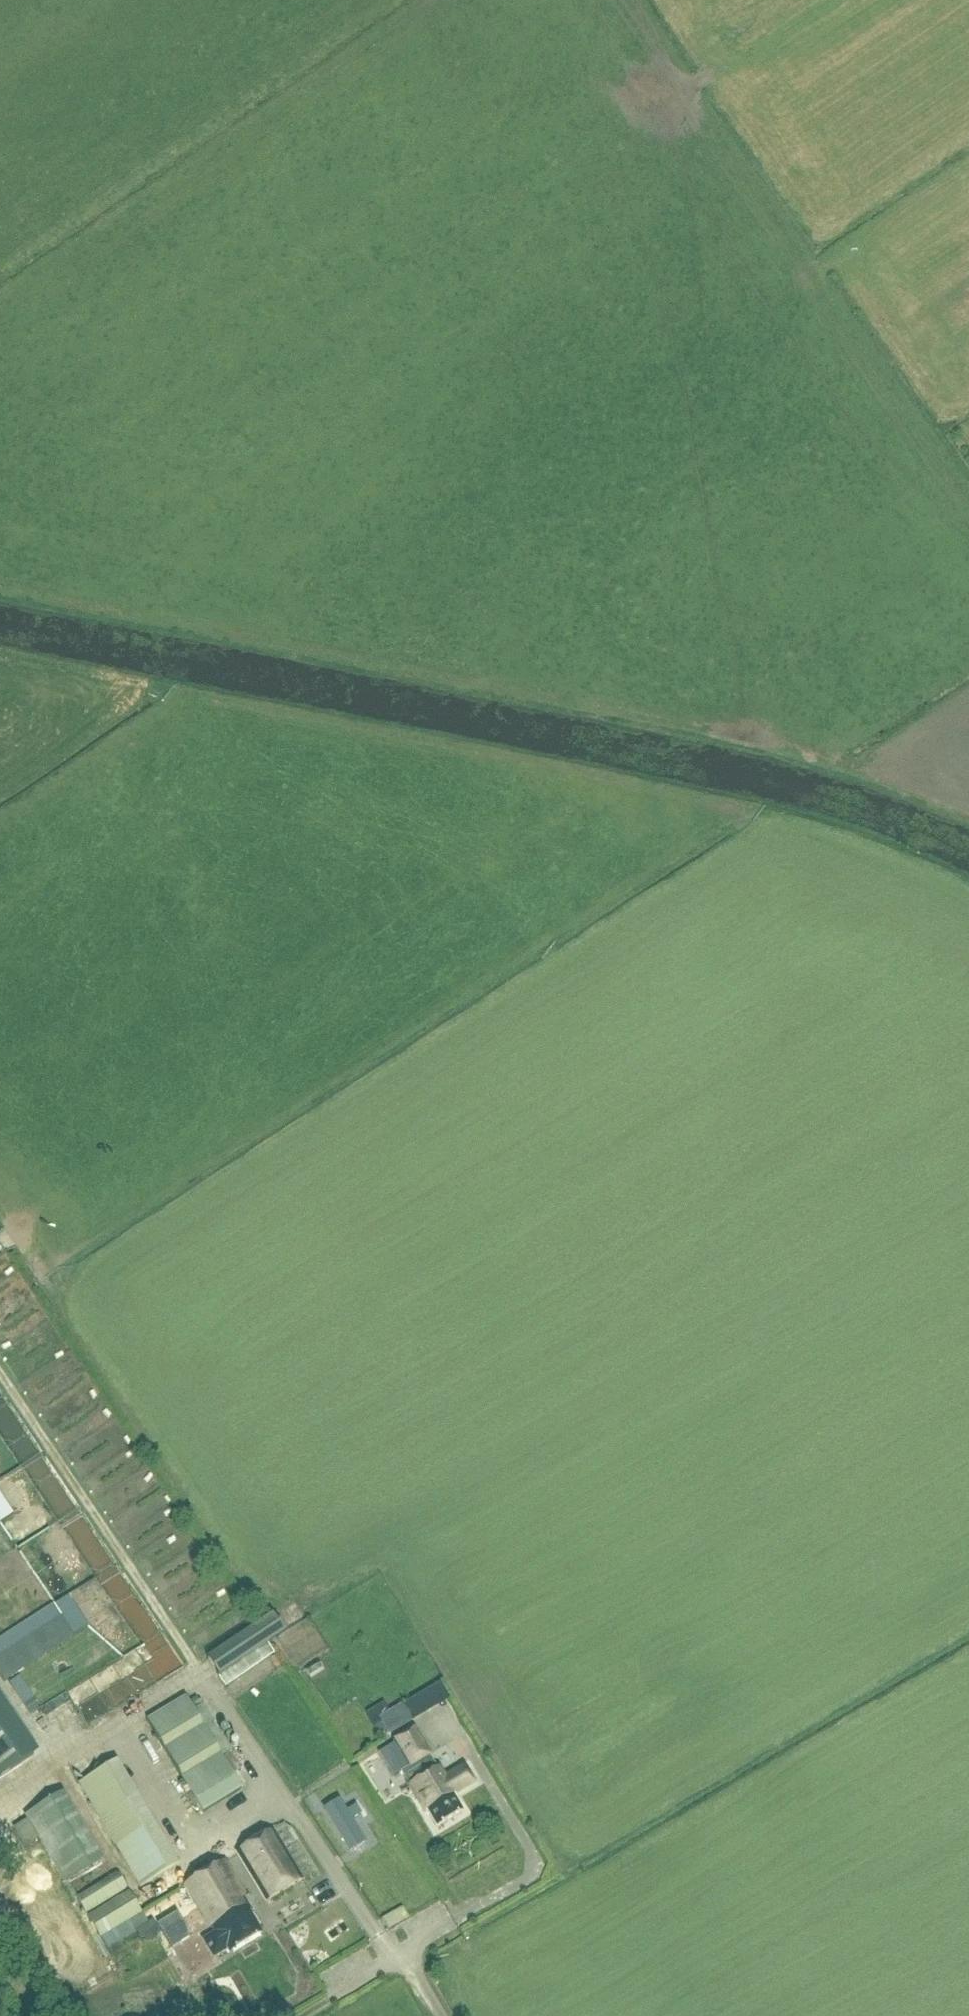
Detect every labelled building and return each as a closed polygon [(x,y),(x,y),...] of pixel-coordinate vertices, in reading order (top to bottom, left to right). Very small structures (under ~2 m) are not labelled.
[(298,1602),(284,1613),(291,1622),(305,1611),(298,1602)] [(267,1614),(241,1626),(249,1643),(275,1630),(267,1614)] [(324,1615),(300,1615),(300,1668),(324,1668),(324,1615)] [(211,1668),(250,1649),(241,1631),(202,1649),(211,1668)] [(217,1678),(225,1688),(273,1655),(266,1645),(217,1678)] [(41,1703),(66,1689),(61,1681),(44,1691),(32,1671),(25,1676),(41,1703)] [(185,1698),(145,1722),(202,1815),(241,1791),(222,1758),(231,1753),(202,1705),(200,1706),(198,1702),(190,1707),(185,1698)] [(33,1756),(0,1706),(0,1779),(33,1756)] [(378,1720),(388,1737),(411,1723),(400,1706),(378,1720)] [(426,1813),(436,1829),(462,1813),(453,1797),(472,1785),(462,1770),(445,1780),(439,1769),(437,1770),(429,1756),(430,1756),(415,1729),(392,1743),(408,1769),(418,1763),(426,1777),(408,1787),(424,1814),(426,1813)] [(177,1866),(137,1798),(115,1763),(79,1785),(100,1820),(140,1887),(177,1866)] [(62,1794),(23,1817),(63,1884),(102,1860),(62,1794)] [(302,1878),(271,1829),(235,1852),(266,1901),(302,1878)] [(248,1897),(246,1897),(223,1861),(185,1886),(209,1927),(212,1925),(216,1932),(201,1941),(212,1960),(226,1952),(228,1956),(262,1935),(250,1914),(256,1910),(248,1897)] [(86,1914),(126,1890),(116,1876),(76,1900),(86,1914)] [(141,1914),(129,1893),(88,1918),(101,1939),(141,1914)] [(381,1920),(388,1931),(408,1919),(401,1908),(381,1920)] [(152,1921),(139,1927),(145,1939),(158,1933),(152,1921)]
